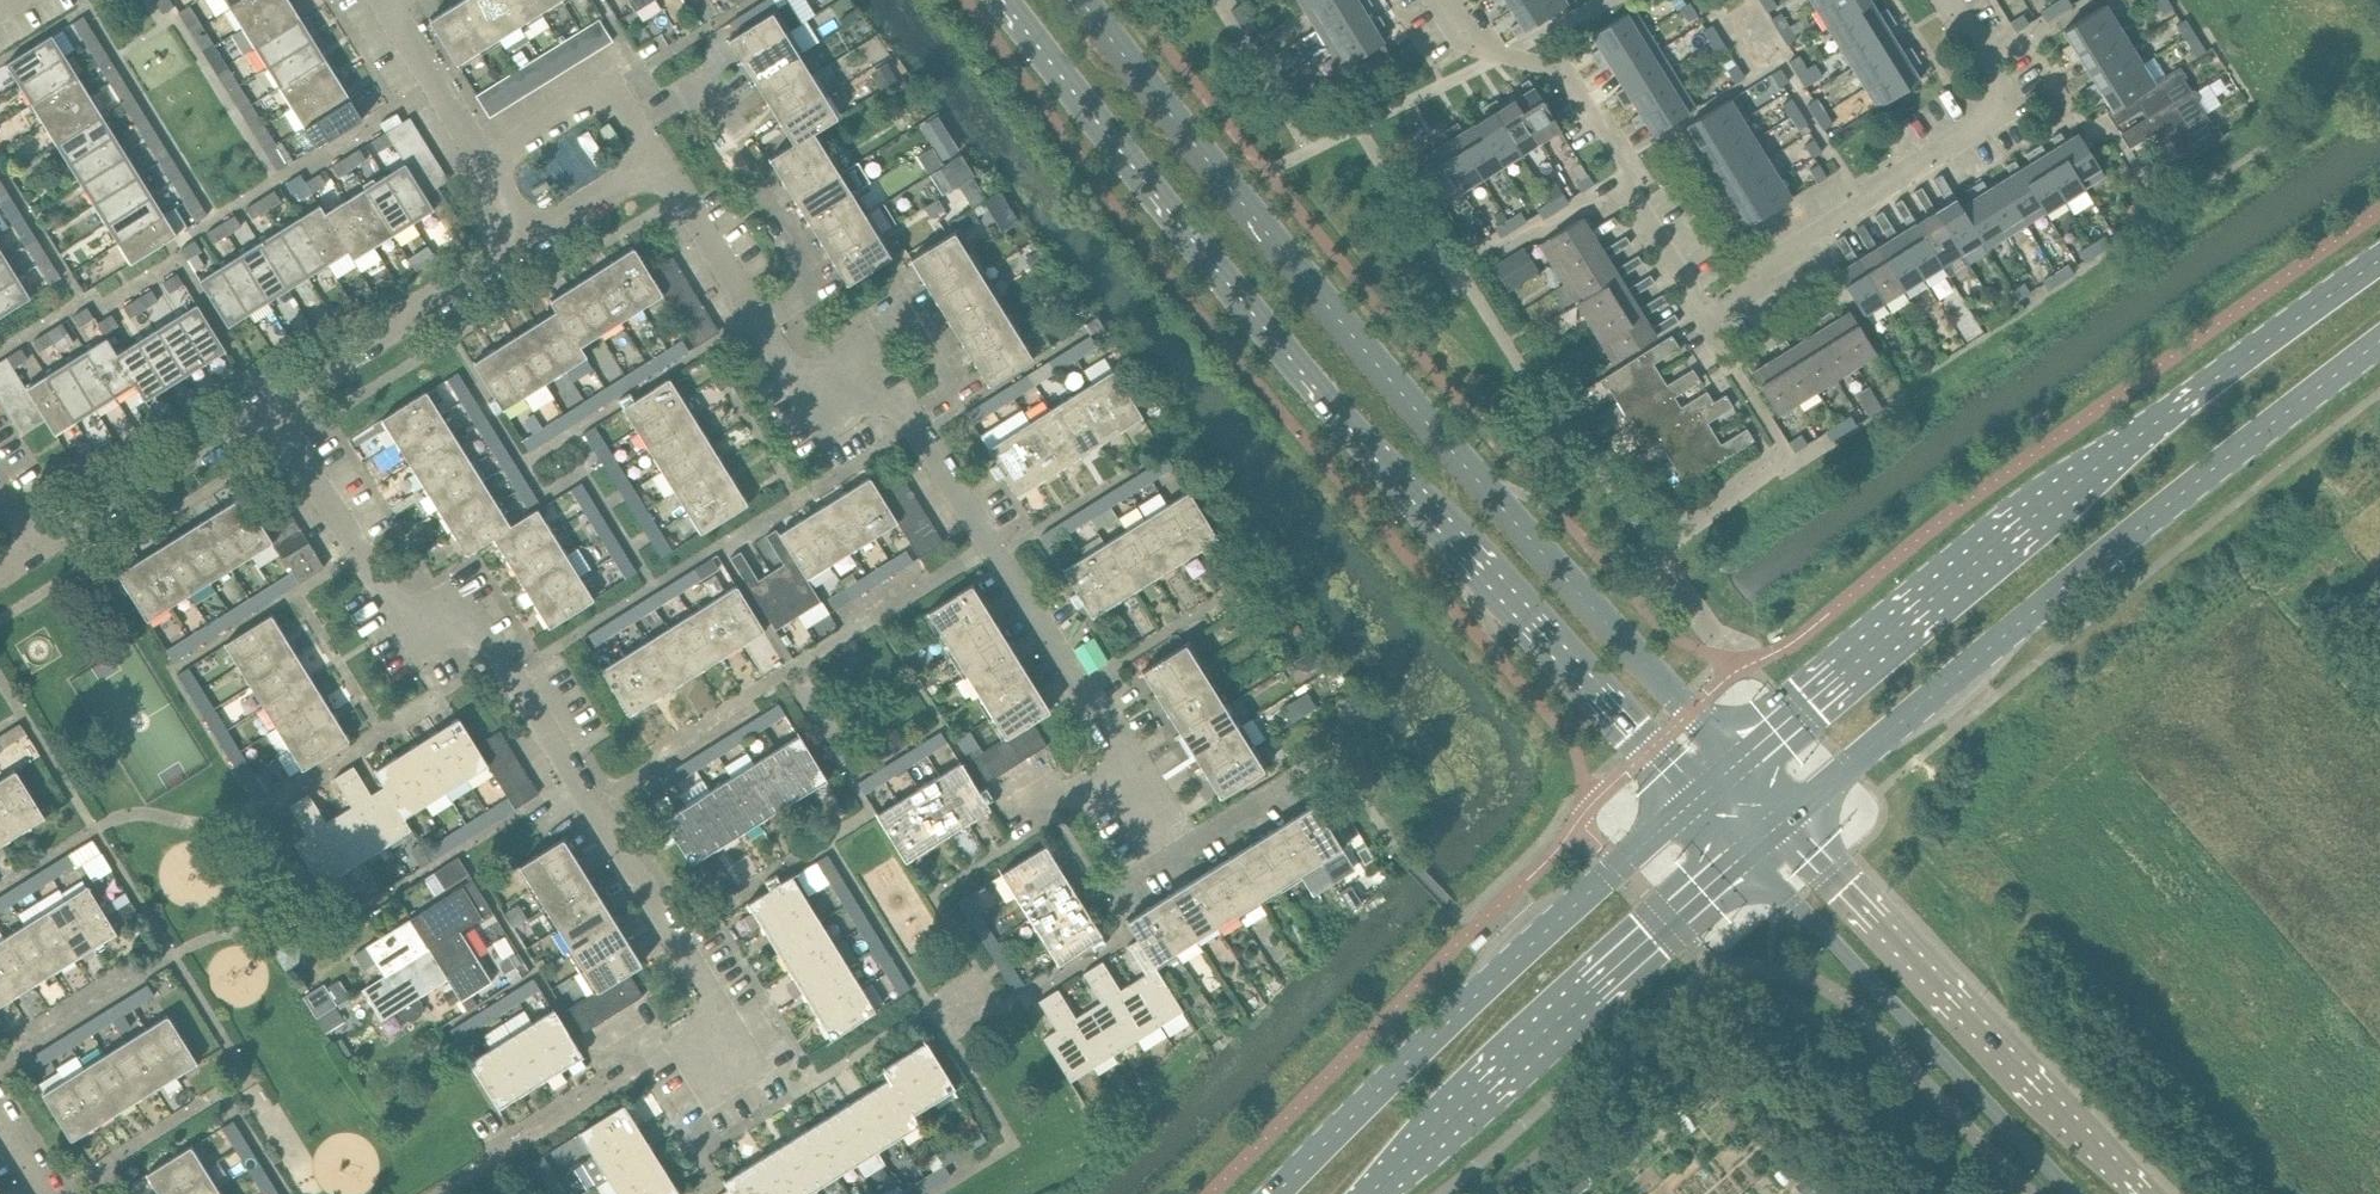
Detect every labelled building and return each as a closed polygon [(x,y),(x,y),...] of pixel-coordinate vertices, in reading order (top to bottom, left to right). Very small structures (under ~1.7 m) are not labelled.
[(173,7),(169,0),(154,0),(162,13),(173,7)] [(215,17),(228,8),(242,0),(205,0),(215,17)] [(241,28),(286,0),(242,0),(228,8),(241,28)] [(253,48),(300,19),(288,0),(286,0),(241,28),(253,48)] [(450,5),(481,54),(502,41),(476,0),(459,0),(450,5)] [(502,41),(509,51),(529,38),(523,28),(505,0),(476,0),(502,41)] [(523,28),(543,15),(534,0),(505,0),(523,28)] [(543,15),(563,3),(561,0),(534,0),(543,15)] [(651,0),(627,0),(634,10),(651,0)] [(726,40),(740,62),(789,31),(806,21),(815,15),(806,0),(764,0),(730,21),(738,33),(726,40)] [(1303,9),(1319,0),(1298,0),(1303,9)] [(1302,37),(1313,56),(1327,48),(1369,22),(1362,10),(1371,5),(1368,0),(1362,0),(1316,29),(1302,37)] [(1316,29),(1362,0),(1319,0),(1303,9),(1316,29)] [(1528,0),(1506,0),(1512,10),(1528,0)] [(1512,10),(1519,22),(1511,28),(1516,35),(1525,30),(1566,4),(1564,0),(1528,0),(1512,10)] [(1776,7),(1771,0),(1758,0),(1766,12),(1776,7)] [(1816,9),(1829,0),(1810,0),(1816,9)] [(1816,9),(1828,28),(1870,2),(1868,0),(1829,0),(1816,9)] [(2053,4),(2059,13),(2071,5),(2068,0),(2059,0),(2053,4)] [(2167,0),(2157,0),(2155,1),(2163,14),(2173,8),(2167,0)] [(1689,2),(1680,8),(1688,21),(1697,15),(1689,2)] [(1828,28),(1840,48),(1890,16),(1886,9),(1877,14),(1870,2),(1828,28)] [(2059,13),(2053,4),(2039,12),(2045,21),(2059,13)] [(458,68),(481,54),(450,5),(428,19),(458,68)] [(1238,23),(1247,17),(1240,5),(1230,10),(1238,23)] [(2062,49),(2066,56),(2117,25),(2104,5),(2062,31),(2071,44),(2062,49)] [(178,12),(187,27),(198,20),(188,6),(178,12)] [(841,18),(838,19),(843,27),(846,25),(854,20),(861,16),(856,7),(841,18)] [(1591,54),(1596,61),(1646,29),(1633,9),(1591,35),(1600,49),(1591,54)] [(1770,19),(1778,32),(1788,26),(1780,13),(1770,19)] [(2009,23),(2015,32),(2028,24),(2022,15),(2009,23)] [(92,31),(83,16),(72,23),(81,38),(92,31)] [(1895,23),(1890,16),(1840,48),(1852,67),(1894,41),(1886,29),(1895,23)] [(1246,36),(1249,34),(1255,30),(1247,17),(1238,23),(1246,36)] [(1369,22),(1327,48),(1340,69),(1342,68),(1351,83),(1396,65),(1382,43),(1374,30),(1383,24),(1378,17),(1369,22)] [(253,48),(265,68),(312,39),(300,19),(253,48)] [(601,48),(612,41),(598,19),(587,26),(601,48)] [(1799,19),(1788,26),(1793,35),(1805,28),(1799,19)] [(2176,25),(2183,37),(2193,32),(2185,19),(2176,25)] [(1702,31),(1710,43),(1720,37),(1712,25),(1702,31)] [(2129,44),(2117,25),(2066,56),(2071,63),(2079,58),(2087,71),(2129,44)] [(590,55),(601,48),(587,26),(576,33),(590,55)] [(1778,32),(1786,45),(1795,39),(1793,35),(1788,26),(1778,32)] [(1658,49),(1646,29),(1596,61),(1600,68),(1608,63),(1616,75),(1658,49)] [(52,34),(5,64),(18,84),(65,55),(74,49),(61,30),(52,36),(52,34)] [(193,37),(202,52),(213,45),(204,31),(193,37)] [(740,62),(753,83),(802,52),(789,31),(740,62)] [(2201,45),(2193,32),(2183,37),(2192,51),(2201,45)] [(590,55),(576,33),(564,40),(578,62),(590,55)] [(1728,50),(1720,37),(1710,43),(1718,56),(1728,50)] [(265,68),(278,88),(325,58),(312,39),(265,68)] [(567,69),(578,62),(564,40),(554,47),(567,69)] [(107,56),(98,41),(88,48),(97,63),(107,56)] [(1852,67),(1864,86),(1914,55),(1910,48),(1901,53),(1894,41),(1852,67)] [(1265,60),(1274,54),(1266,42),(1257,48),(1265,60)] [(2086,88),(2091,95),(2141,64),(2129,44),(2087,71),(2095,83),(2086,88)] [(202,52),(212,67),(222,60),(213,45),(202,52)] [(542,54),(556,76),(567,69),(554,47),(542,54)] [(802,52),(753,83),(765,103),(815,73),(823,68),(810,47),(802,52)] [(1658,49),(1616,75),(1624,88),(1615,93),(1620,100),(1670,69),(1658,49)] [(522,50),(512,56),(520,67),(529,61),(522,50)] [(545,83),(556,76),(542,54),(531,61),(545,83)] [(1273,73),(1276,71),(1282,68),(1280,65),(1275,56),(1274,54),(1265,60),(1273,73)] [(77,75),(65,55),(18,84),(30,104),(77,75)] [(1919,62),(1914,55),(1864,86),(1877,107),(1919,81),(1910,68),(1919,62)] [(106,77),(117,71),(107,56),(97,63),(106,77)] [(1788,62),(1796,75),(1806,69),(1798,56),(1788,62)] [(2141,64),(2091,95),(2095,102),(2104,97),(2111,109),(2165,76),(2153,57),(2141,64)] [(278,88),(290,108),(337,78),(325,58),(278,88)] [(1732,59),(1723,64),(1727,70),(1735,65),(1732,59)] [(545,83),(531,61),(520,68),(533,90),(545,83)] [(1806,69),(1796,75),(1804,87),(1814,81),(1823,76),(1815,63),(1806,69)] [(1745,77),(1737,64),(1735,65),(1727,70),(1735,83),(1745,77)] [(897,80),(889,67),(874,76),(882,89),(897,80)] [(2140,109),(2146,118),(2190,92),(2182,79),(2185,77),(2179,67),(2165,76),(2111,109),(2107,112),(2114,125),(2140,109)] [(522,97),(533,90),(520,68),(508,75),(522,97)] [(1780,68),(1771,74),(1779,87),(1788,81),(1780,68)] [(1633,102),(1640,114),(1682,88),(1670,69),(1620,100),(1624,107),(1633,102)] [(218,77),(227,92),(238,85),(229,71),(218,77)] [(765,103),(778,124),(828,93),(815,73),(765,103)] [(30,104),(42,124),(89,95),(77,75),(30,104)] [(522,97),(508,75),(497,82),(511,104),(522,97)] [(290,108),(303,127),(350,98),(337,78),(290,108)] [(1285,85),(1293,98),(1302,92),(1294,79),(1285,85)] [(1539,142),(1560,129),(1534,87),(1528,79),(1521,84),(1526,92),(1513,100),(1539,142)] [(112,88),(121,102),(132,96),(123,81),(112,88)] [(500,111),(511,104),(497,82),(486,89),(500,111)] [(2146,118),(2121,135),(2128,147),(2154,131),(2161,141),(2204,115),(2203,113),(2219,104),(2207,83),(2194,91),(2193,90),(2190,92),(2146,118)] [(227,92),(236,106),(247,100),(238,85),(227,92)] [(1682,88),(1640,114),(1632,119),(1636,127),(1645,121),(1653,135),(1695,108),(1682,88)] [(486,89),(475,96),(489,118),(500,111),(486,89)] [(841,115),(828,93),(778,124),(791,144),(791,145),(818,129),(841,115)] [(102,115),(89,95),(42,124),(55,144),(102,115)] [(131,117),(141,110),(132,96),(121,102),(131,117)] [(303,128),(293,135),(305,153),(315,147),(316,148),(363,119),(350,98),(303,127),(303,128)] [(1800,112),(1791,98),(1782,104),(1790,118),(1800,112)] [(1520,154),(1539,142),(1513,100),(1501,108),(1496,99),(1489,104),(1520,154)] [(1807,105),(1814,117),(1824,111),(1816,99),(1807,105)] [(1687,144),(1691,151),(1742,120),(1729,100),(1687,125),(1695,139),(1687,144)] [(1487,117),(1474,124),(1500,166),(1520,154),(1489,104),(1481,108),(1487,117)] [(243,117),(252,132),(263,125),(253,110),(243,117)] [(1814,117),(1822,130),(1832,124),(1824,111),(1814,117)] [(1800,112),(1790,118),(1798,130),(1807,124),(1800,112)] [(55,144),(67,164),(114,135),(102,115),(55,144)] [(2142,168),(2149,180),(2222,136),(2216,126),(2212,128),(2204,115),(2161,141),(2168,152),(2142,168)] [(392,143),(393,146),(418,130),(410,117),(371,141),(377,152),(392,143)] [(1704,153),(1712,166),(1754,140),(1742,120),(1691,151),(1696,158),(1704,153)] [(157,135),(148,121),(137,127),(146,142),(157,135)] [(1457,124),(1450,128),(1481,178),(1500,166),(1474,124),(1462,132),(1457,124)] [(252,132),(261,146),(272,140),(263,125),(252,132)] [(1481,178),(1450,128),(1442,132),(1448,141),(1436,148),(1462,190),(1481,178)] [(830,150),(818,129),(791,145),(791,144),(767,159),(780,181),(830,150)] [(393,146),(401,158),(426,142),(418,130),(393,146)] [(948,133),(931,144),(942,161),(950,156),(959,150),(948,133)] [(2064,142),(2059,133),(2051,138),(2057,147),(2083,188),(2104,175),(2078,134),(2064,142)] [(114,135),(67,164),(80,184),(127,154),(132,151),(128,144),(122,148),(114,135)] [(155,157),(166,150),(157,135),(146,142),(155,157)] [(1804,145),(1812,158),(1822,152),(1814,139),(1804,145)] [(1428,153),(1415,161),(1441,203),(1462,190),(1436,148),(1431,140),(1423,145),(1428,153)] [(1711,183),(1715,190),(1766,159),(1754,140),(1712,166),(1719,178),(1711,183)] [(409,170),(433,154),(426,142),(401,158),(404,163),(409,170)] [(2064,200),(2083,188),(2057,147),(2045,154),(2040,145),(2033,150),(2064,200)] [(359,149),(345,158),(351,168),(366,159),(359,149)] [(268,156),(277,171),(288,165),(278,150),(268,156)] [(780,181),(793,201),(843,170),(830,150),(780,181)] [(2019,170),(2044,212),(2064,200),(2033,150),(2026,154),(2031,163),(2019,170)] [(80,184),(92,204),(139,174),(127,154),(80,184)] [(409,170),(416,182),(441,167),(433,154),(409,170)] [(345,158),(331,166),(337,177),(342,174),(346,180),(355,174),(351,168),(345,158)] [(1766,159),(1715,190),(1720,197),(1728,192),(1736,204),(1778,179),(1766,159)] [(182,175),(173,161),(162,167),(171,182),(182,175)] [(2025,224),(2044,212),(2019,170),(2014,161),(2006,166),(2011,175),(1999,182),(2025,224)] [(404,163),(384,176),(413,223),(434,210),(425,195),(416,182),(409,170),(404,163)] [(1809,170),(1816,182),(1817,183),(1826,177),(1818,164),(1809,170)] [(425,195),(449,180),(441,167),(416,182),(425,195)] [(793,201),(806,222),(856,191),(843,170),(793,201)] [(319,173),(305,182),(306,185),(311,193),(326,184),(319,173)] [(151,194),(139,174),(92,204),(104,224),(151,194)] [(306,185),(305,182),(300,174),(285,183),(292,194),(306,185)] [(180,197),(191,190),(182,175),(171,182),(180,197)] [(1581,192),(1594,185),(1594,184),(1588,175),(1575,183),(1581,192)] [(1961,253),(1980,241),(1960,207),(1956,199),(1955,200),(1940,175),(1932,180),(1947,204),(1935,211),(1961,253)] [(393,235),(413,223),(384,176),(364,188),(393,235)] [(968,180),(959,186),(972,207),(981,201),(985,198),(973,177),(968,180)] [(1743,217),(1735,222),(1740,230),(1749,224),(1791,199),(1778,179),(1736,204),(1743,217)] [(1974,186),(2006,236),(2025,224),(1999,182),(1987,190),(1981,182),(1974,186)] [(10,198),(1,183),(0,184),(0,205),(10,198)] [(1985,249),(2006,236),(1974,186),(1967,190),(1973,199),(1960,207),(1980,241),(1985,249)] [(1935,211),(1921,187),(1913,192),(1928,216),(1916,224),(1942,265),(1961,253),(1935,211)] [(364,188),(344,201),(373,248),(393,235),(364,188)] [(985,198),(981,201),(1001,232),(1007,228),(1019,221),(1000,189),(985,198)] [(280,201),(274,190),(259,200),(266,210),(280,201)] [(806,222),(818,243),(869,212),(856,191),(806,222)] [(104,224),(117,244),(164,214),(151,194),(104,224)] [(1563,194),(1550,202),(1556,211),(1569,203),(1563,194)] [(19,213),(10,198),(0,205),(9,219),(19,213)] [(938,199),(924,208),(931,218),(945,209),(938,199)] [(196,222),(207,215),(197,200),(187,207),(196,222)] [(266,210),(259,200),(245,208),(252,219),(266,210)] [(1922,277),(1942,265),(1916,224),(1901,200),(1893,204),(1908,228),(1896,236),(1922,277)] [(352,261),(373,248),(344,201),(324,213),(347,253),(352,261)] [(1556,211),(1550,202),(1537,210),(1543,219),(1556,211)] [(319,205),(298,218),(328,265),(347,253),(324,213),(319,205)] [(972,209),(955,219),(963,232),(979,221),(972,209)] [(2136,209),(2135,209),(2123,217),(2129,226),(2142,218),(2136,209)] [(818,243),(831,264),(881,233),(869,212),(818,243)] [(1520,212),(1507,220),(1513,230),(1526,221),(1520,212)] [(1922,277),(1896,236),(1881,212),(1874,216),(1889,240),(1877,248),(1903,289),(1922,277)] [(177,235),(164,214),(117,244),(130,264),(177,235)] [(241,226),(234,215),(220,224),(226,235),(241,226)] [(1552,265),(1594,239),(1617,224),(1613,217),(1589,232),(1580,218),(1539,244),(1552,265)] [(308,277),(328,265),(298,218),(278,230),(308,277)] [(1513,230),(1507,220),(1495,228),(1500,237),(1513,230)] [(24,245),(35,238),(26,223),(15,230),(24,245)] [(226,235),(220,224),(206,233),(212,244),(226,235)] [(1883,301),(1903,289),(1877,248),(1862,224),(1854,229),(1869,252),(1858,260),(1883,301)] [(908,260),(922,281),(970,251),(957,229),(908,260)] [(278,230),(259,243),(288,290),(308,277),(278,230)] [(1477,231),(1463,239),(1469,248),(1482,240),(1477,231)] [(895,255),(881,233),(831,264),(845,285),(895,255)] [(1601,251),(1594,239),(1552,265),(1564,285),(1606,258),(1630,244),(1625,236),(1601,251)] [(1863,314),(1883,301),(1858,260),(1843,236),(1835,240),(1850,264),(1837,273),(1863,314)] [(2104,237),(2091,245),(2097,254),(2110,246),(2104,237)] [(33,259),(44,253),(35,238),(24,245),(33,259)] [(201,251),(194,240),(180,249),(187,260),(187,259),(197,253),(201,251)] [(268,302),(288,290),(259,243),(239,255),(268,302)] [(2084,262),(2097,254),(2091,245),(2079,253),(2084,262)] [(428,246),(422,249),(431,262),(436,258),(433,252),(428,246)] [(610,261),(641,310),(663,296),(657,285),(648,272),(632,247),(610,261)] [(1522,248),(1492,267),(1507,291),(1538,272),(1522,248)] [(1038,250),(1025,258),(1032,270),(1037,267),(1046,262),(1038,250)] [(983,272),(970,251),(922,281),(935,302),(983,272)] [(205,265),(197,253),(187,259),(195,272),(205,265)] [(239,255),(219,267),(248,314),(268,302),(239,255)] [(1613,270),(1606,258),(1564,285),(1576,304),(1618,278),(1642,263),(1637,255),(1613,270)] [(681,270),(673,256),(648,272),(657,285),(681,270)] [(5,257),(0,260),(0,287),(18,277),(5,257)] [(590,274),(621,322),(641,310),(610,261),(590,274)] [(49,284),(60,278),(50,263),(40,269),(49,284)] [(2068,265),(2055,273),(2061,282),(2074,274),(2068,265)] [(227,327),(248,314),(219,267),(198,280),(227,327)] [(657,285),(663,296),(664,297),(689,282),(681,270),(657,285)] [(935,302),(948,323),(996,292),(983,272),(935,302)] [(2048,290),(2061,282),(2055,273),(2042,281),(2048,290)] [(183,284),(177,274),(162,283),(169,293),(183,284)] [(569,287),(600,335),(621,322),(590,274),(569,287)] [(1626,290),(1618,278),(1576,304),(1589,324),(1630,297),(1654,282),(1649,275),(1626,290)] [(31,298),(18,277),(0,287),(0,317),(31,298)] [(689,282),(664,297),(672,309),(696,294),(689,282)] [(2024,284),(2011,292),(2017,301),(2030,293),(2024,284)] [(600,335),(569,287),(548,300),(554,310),(581,347),(600,335)] [(158,300),(151,290),(137,299),(143,309),(158,300)] [(948,323),(961,343),(1009,313),(996,292),(948,323)] [(696,294),(672,309),(679,321),(704,306),(696,294)] [(1638,309),(1630,297),(1589,324),(1601,343),(1643,317),(1666,302),(1661,294),(1638,309)] [(143,309),(137,299),(122,307),(129,318),(143,309)] [(176,317),(205,364),(226,351),(197,304),(176,317)] [(704,306),(679,321),(687,334),(712,318),(704,306)] [(79,327),(93,318),(86,307),(72,316),(79,327)] [(535,323),(565,372),(587,358),(581,347),(554,310),(535,323)] [(1831,311),(1823,316),(1855,366),(1875,353),(1849,311),(1836,320),(1831,311)] [(961,343),(974,364),(1022,334),(1009,313),(961,343)] [(1650,328),(1643,317),(1601,343),(1613,363),(1654,337),(1678,321),(1674,313),(1650,328)] [(118,325),(111,314),(97,323),(103,334),(118,325)] [(1855,366),(1823,316),(1816,320),(1822,329),(1810,336),(1835,378),(1855,366)] [(156,329),(185,376),(205,364),(176,317),(156,329)] [(712,318),(687,334),(695,347),(720,331),(712,318)] [(61,323),(47,332),(53,343),(67,334),(61,323)] [(565,372),(535,323),(514,336),(545,384),(565,372)] [(1816,390),(1835,378),(1810,336),(1804,327),(1797,332),(1802,341),(1790,348),(1816,390)] [(136,342),(165,389),(185,376),(156,329),(136,342)] [(53,343),(47,332),(32,341),(39,352),(53,343)] [(1036,355),(1022,334),(974,364),(987,386),(1036,355)] [(1671,335),(1599,380),(1604,390),(1608,387),(1616,401),(1659,374),(1653,363),(1679,347),(1671,335)] [(545,384),(514,336),(493,349),(524,397),(545,384)] [(117,354),(106,337),(86,350),(115,398),(134,385),(117,354)] [(1092,349),(1085,338),(1070,348),(1076,358),(1092,349)] [(1790,348),(1785,339),(1777,344),(1783,353),(1770,361),(1796,402),(1816,390),(1790,348)] [(673,361),(689,351),(682,340),(667,350),(673,361)] [(134,385),(145,402),(165,389),(136,342),(117,354),(134,385)] [(14,371),(13,368),(27,359),(21,348),(0,361),(0,380),(14,371)] [(524,397),(493,349),(472,363),(502,411),(524,397)] [(66,363),(95,410),(115,398),(86,350),(66,363)] [(658,370),(673,361),(667,350),(651,360),(658,370)] [(1070,362),(1064,352),(1048,361),(1055,372),(1070,362)] [(1776,415),(1796,402),(1770,361),(1758,368),(1753,360),(1745,364),(1776,415)] [(1055,372),(1048,361),(1033,371),(1040,381),(1055,372)] [(95,410),(66,363),(46,375),(75,422),(95,410)] [(632,387),(648,377),(641,367),(626,376),(632,387)] [(1659,374),(1616,401),(1624,414),(1621,416),(1627,426),(1630,424),(1674,397),(1699,381),(1692,368),(1666,385),(1659,374)] [(1112,369),(1090,383),(1121,432),(1142,418),(1112,369)] [(22,383),(14,371),(0,380),(0,396),(22,383)] [(457,397),(468,390),(457,373),(447,379),(457,397)] [(75,422),(46,375),(25,388),(29,395),(37,407),(45,420),(54,435),(75,422)] [(617,397),(632,387),(626,376),(610,386),(617,397)] [(1029,388),(1022,377),(1007,387),(1014,398),(1029,388)] [(635,430),(683,400),(670,378),(621,408),(635,430)] [(1899,388),(1893,378),(1881,386),(1886,396),(1899,388)] [(25,388),(22,383),(0,396),(0,404),(4,411),(29,395),(25,388)] [(1090,383),(1070,396),(1100,444),(1121,432),(1090,383)] [(1014,398),(1007,387),(992,397),(998,407),(1014,398)] [(1856,396),(1869,418),(1882,410),(1869,388),(1856,396)] [(441,414),(426,391),(380,420),(394,443),(441,414)] [(1680,407),(1674,397),(1630,424),(1638,437),(1635,439),(1640,447),(1653,440),(1712,402),(1706,391),(1680,407)] [(585,402),(591,413),(607,403),(600,393),(585,402)] [(1661,446),(1669,459),(1712,432),(1706,422),(1732,406),(1725,394),(1712,402),(1653,440),(1658,448),(1661,446)] [(4,411),(12,423),(37,407),(29,395),(4,411)] [(1070,396),(1049,409),(1079,457),(1100,444),(1070,396)] [(475,424),(486,418),(475,400),(464,407),(475,424)] [(648,451),(696,420),(683,400),(635,430),(648,451)] [(576,423),(591,413),(585,402),(569,412),(576,423)] [(988,414),(981,403),(966,413),(972,424),(988,414)] [(45,420),(37,407),(12,423),(20,436),(45,420)] [(1049,409),(1028,422),(1059,470),(1079,457),(1049,409)] [(408,465),(455,437),(441,414),(394,443),(408,465)] [(1851,417),(1837,425),(1843,435),(1857,426),(1851,417)] [(550,439),(565,429),(559,419),(544,428),(550,439)] [(661,471),(709,441),(696,420),(648,451),(661,471)] [(478,429),(488,446),(499,439),(489,422),(478,429)] [(1028,422),(1008,434),(1038,483),(1059,470),(1028,422)] [(1831,442),(1843,435),(1837,425),(1825,433),(1831,442)] [(594,427),(583,433),(593,449),(604,442),(594,427)] [(1675,475),(1681,485),(1753,440),(1745,427),(1719,443),(1712,432),(1669,459),(1678,473),(1675,475)] [(535,449),(550,439),(544,428),(528,438),(535,449)] [(1008,434),(986,448),(1016,497),(1038,483),(1008,434)] [(1801,435),(1788,443),(1794,453),(1807,444),(1801,435)] [(408,465),(422,488),(469,459),(455,437),(408,465)] [(499,463),(510,457),(499,439),(488,446),(499,463)] [(674,492),(722,461),(709,441),(661,471),(674,492)] [(599,459),(609,475),(620,468),(610,452),(599,459)] [(83,454),(70,461),(78,473),(90,466),(83,454)] [(1172,468),(1166,457),(1150,467),(1157,478),(1172,468)] [(422,488),(436,510),(483,481),(469,459),(422,488)] [(687,513),(735,482),(722,461),(674,492),(687,513)] [(506,474),(516,491),(527,484),(516,467),(506,474)] [(629,483),(620,468),(609,475),(618,490),(629,483)] [(1146,484),(1139,474),(1124,483),(1131,494),(1146,484)] [(869,476),(846,491),(875,538),(898,523),(896,520),(888,508),(880,494),(869,476)] [(888,508),(913,492),(905,479),(880,494),(888,508)] [(450,532),(496,503),(483,481),(436,510),(450,532)] [(581,506),(591,500),(581,482),(570,489),(581,506)] [(700,534),(749,504),(735,482),(687,513),(700,534)] [(1131,494),(1124,483),(1109,493),(1115,503),(1131,494)] [(527,508),(538,501),(527,484),(516,491),(527,508)] [(277,491),(251,508),(259,521),(285,504),(277,491)] [(852,551),(875,538),(846,491),(823,505),(852,551)] [(920,505),(913,492),(888,508),(896,520),(920,505)] [(1196,553),(1218,540),(1189,492),(1167,506),(1196,553)] [(625,501),(635,516),(645,510),(636,494),(625,501)] [(251,508),(242,495),(221,508),(251,557),(273,543),(266,533),(259,521),(251,508)] [(1104,510),(1098,499),(1082,509),(1089,519),(1104,510)] [(464,556),(475,549),(491,539),(491,538),(511,526),(510,525),(496,503),(450,532),(464,556)] [(285,504),(259,521),(266,533),(293,517),(285,504)] [(823,505),(801,519),(830,565),(852,551),(823,505)] [(928,517),(920,505),(896,520),(898,523),(903,532),(928,517)] [(1146,518),(1175,566),(1196,553),(1167,506),(1146,518)] [(221,508),(199,522),(230,570),(251,557),(221,508)] [(552,532),(537,509),(510,525),(511,526),(491,538),(491,539),(505,561),(552,532)] [(1089,519),(1082,509),(1067,518),(1074,529),(1089,519)] [(598,534),(609,528),(598,510),(587,517),(598,534)] [(655,525),(645,510),(635,516),(644,531),(655,525)] [(293,517),(266,533),(273,543),(274,546),(300,529),(293,517)] [(936,529),(928,517),(903,532),(911,544),(936,529)] [(1175,566),(1146,518),(1125,531),(1155,579),(1175,566)] [(801,519),(778,533),(807,580),(830,565),(801,519)] [(209,583),(230,570),(199,522),(179,534),(209,583)] [(1063,536),(1057,525),(1041,534),(1048,545),(1063,536)] [(609,551),(619,544),(609,528),(598,534),(609,551)] [(282,558),(283,557),(308,542),(308,541),(300,529),(274,546),(282,558)] [(807,580),(778,533),(776,529),(765,536),(783,564),(771,572),(798,616),(821,602),(807,580)] [(936,529),(911,544),(919,558),(944,542),(936,529)] [(1155,579),(1125,531),(1104,544),(1134,592),(1155,579)] [(505,561),(519,583),(566,554),(552,532),(505,561)] [(179,534),(158,547),(188,596),(209,583),(179,534)] [(651,542),(661,558),(672,551),(661,535),(651,542)] [(308,542),(283,557),(299,583),(324,567),(308,542)] [(1134,592),(1104,544),(1083,556),(1113,605),(1134,592)] [(158,547),(137,560),(167,609),(188,596),(158,547)] [(566,554),(519,583),(533,606),(580,577),(591,570),(577,547),(566,554)] [(775,630),(798,616),(771,572),(758,580),(740,551),(730,558),(775,630)] [(906,551),(889,561),(896,572),(913,561),(906,551)] [(626,579),(636,572),(625,555),(615,562),(626,579)] [(1083,556),(1062,569),(1092,618),(1113,605),(1083,556)] [(711,558),(693,569),(700,580),(718,569),(711,558)] [(147,622),(167,609),(137,560),(116,573),(147,622)] [(872,572),(879,582),(896,572),(889,561),(872,572)] [(700,580),(693,569),(677,579),(684,590),(700,580)] [(270,586),(276,597),(292,587),(285,576),(270,586)] [(533,606),(547,629),(594,600),(580,577),(533,606)] [(861,578),(845,589),(851,599),(868,589),(861,578)] [(985,606),(972,584),(923,614),(936,636),(985,606)] [(735,585),(712,599),(741,646),(765,631),(735,585)] [(666,586),(649,597),(655,607),(673,596),(666,586)] [(248,600),(255,610),(271,600),(264,589),(248,600)] [(827,599),(834,610),(851,599),(845,589),(827,599)] [(655,607),(649,597),(632,607),(639,618),(655,607)] [(719,660),(741,646),(712,599),(690,613),(719,660)] [(234,608),(240,619),(255,610),(248,600),(234,608)] [(998,626),(985,606),(936,636),(949,657),(998,626)] [(622,613),(604,625),(611,635),(628,624),(622,613)] [(690,613),(667,627),(696,674),(719,660),(690,613)] [(223,644),(236,666),(285,636),(272,614),(223,644)] [(221,616),(206,625),(213,636),(228,627),(221,616)] [(213,636),(206,625),(192,634),(199,645),(213,636)] [(611,635),(604,625),(588,635),(594,646),(611,635)] [(962,677),(1011,647),(998,626),(949,657),(962,677)] [(674,688),(696,674),(667,627),(645,641),(674,688)] [(786,635),(780,638),(785,646),(791,643),(786,635)] [(236,666),(249,687),(298,656),(285,636),(236,666)] [(166,651),(173,661),(188,652),(182,641),(166,651)] [(645,641),(623,655),(652,701),(674,688),(645,641)] [(1189,641),(1140,672),(1153,694),(1202,663),(1189,641)] [(1024,668),(1011,647),(962,677),(975,698),(1024,668)] [(1313,651),(1310,653),(1296,662),(1301,669),(1309,670),(1317,664),(1321,662),(1313,651)] [(629,716),(652,701),(623,655),(599,669),(629,716)] [(249,687),(262,707),(311,677),(298,656),(249,687)] [(1153,694),(1166,715),(1215,684),(1202,663),(1153,694)] [(197,683),(187,668),(177,674),(187,690),(197,683)] [(988,719),(1037,688),(1024,668),(975,698),(988,719)] [(262,707),(275,728),(324,698),(311,677),(262,707)] [(1166,715),(1179,735),(1228,704),(1215,684),(1166,715)] [(1001,740),(1006,737),(1018,730),(1032,722),(1050,710),(1037,688),(988,719),(1001,740)] [(193,700),(202,715),(213,709),(204,694),(193,700)] [(275,728),(265,734),(278,755),(288,749),(337,718),(324,698),(275,728)] [(1293,701),(1282,708),(1292,722),(1302,715),(1293,701)] [(778,704),(761,714),(768,725),(785,714),(778,704)] [(1179,735),(1192,756),(1241,725),(1228,704),(1179,735)] [(202,715),(212,731),(223,725),(213,709),(202,715)] [(475,745),(457,717),(436,731),(467,779),(488,766),(484,759),(475,745)] [(278,755),(277,755),(290,777),(301,770),(350,740),(337,718),(288,749),(278,755)] [(750,721),(734,731),(740,742),(757,732),(750,721)] [(1018,730),(1034,754),(1047,746),(1032,722),(1018,730)] [(1205,777),(1254,746),(1241,725),(1192,756),(1205,777)] [(484,759),(508,743),(499,730),(475,745),(484,759)] [(969,730),(958,738),(971,759),(982,752),(969,730)] [(1006,737),(1021,762),(1034,754),(1018,730),(1006,737)] [(436,731),(415,744),(446,793),(467,779),(436,731)] [(740,742),(734,731),(716,742),(723,753),(740,742)] [(940,732),(925,741),(931,752),(947,742),(940,732)] [(827,780),(798,734),(775,748),(803,795),(827,780)] [(228,757),(239,750),(229,735),(219,742),(228,757)] [(994,745),(1009,769),(1021,762),(1006,737),(1001,740),(994,745)] [(492,771),(516,755),(508,743),(484,759),(488,766),(492,771)] [(446,793),(415,744),(394,757),(425,805),(446,793)] [(982,752),(997,777),(1009,769),(994,745),(982,752)] [(1268,767),(1254,746),(1205,777),(1218,798),(1268,767)] [(706,748),(689,759),(696,770),(713,759),(706,748)] [(803,795),(775,748),(752,762),(781,809),(803,795)] [(914,748),(898,757),(905,768),(920,759),(914,748)] [(228,757),(238,772),(249,766),(239,750),(228,757)] [(968,760),(984,785),(997,777),(982,752),(971,759),(968,760)] [(747,753),(725,767),(730,776),(759,823),(781,809),(752,762),(747,753)] [(499,783),(523,768),(516,755),(492,771),(499,783)] [(394,757),(373,770),(383,787),(404,819),(425,805),(394,757)] [(898,757),(883,767),(890,778),(905,768),(898,757)] [(696,770),(689,759),(672,770),(678,781),(696,770)] [(960,761),(938,775),(968,823),(990,810),(960,761)] [(411,830),(404,819),(383,787),(370,795),(352,766),(342,772),(388,845),(411,830)] [(0,778),(0,795),(23,832),(47,817),(16,768),(0,778)] [(507,795),(531,780),(523,768),(499,783),(507,795)] [(265,792),(275,786),(265,770),(255,776),(265,792)] [(338,815),(366,859),(388,845),(342,772),(333,778),(351,807),(338,815)] [(879,784),(872,773),(857,783),(864,794),(879,784)] [(917,788),(948,836),(968,823),(938,775),(917,788)] [(254,799),(265,792),(255,776),(244,783),(254,799)] [(668,787),(661,776),(644,787),(651,798),(668,787)] [(759,823),(730,776),(708,790),(737,837),(759,823)] [(531,780),(507,795),(515,808),(539,793),(531,780)] [(917,788),(897,801),(927,849),(948,836),(917,788)] [(708,790),(685,804),(714,850),(737,837),(708,790)] [(344,873),(366,859),(338,815),(326,823),(308,794),(298,800),(344,873)] [(23,832),(0,795),(0,841),(2,845),(23,832)] [(293,844),(321,887),(344,873),(298,800),(288,806),(306,835),(293,844)] [(502,801),(487,811),(493,822),(509,812),(502,801)] [(897,801),(875,814),(905,863),(927,849),(897,801)] [(1313,803),(1291,817),(1322,865),(1343,852),(1341,848),(1353,840),(1336,812),(1323,819),(1319,813),(1313,803)] [(714,850),(685,804),(662,818),(691,865),(714,850)] [(482,814),(466,824),(472,835),(488,825),(482,814)] [(1301,878),(1322,865),(1291,817),(1271,829),(1301,878)] [(466,824),(451,833),(458,844),(472,835),(466,824)] [(1271,829),(1250,842),(1280,891),(1301,878),(1271,829)] [(514,868),(528,890),(577,859),(563,837),(514,868)] [(70,853),(91,881),(111,867),(90,838),(70,853)] [(440,840),(425,850),(431,860),(447,851),(440,840)] [(1250,842),(1229,855),(1260,904),(1280,891),(1250,842)] [(420,843),(411,848),(422,866),(431,860),(425,850),(420,843)] [(999,874),(1014,897),(1060,868),(1046,845),(999,874)] [(827,879),(838,873),(827,854),(816,861),(827,879)] [(73,865),(67,855),(51,864),(58,875),(73,865)] [(1229,855),(1209,868),(1239,917),(1260,904),(1229,855)] [(458,858),(434,872),(445,888),(468,874),(458,858)] [(590,879),(577,859),(528,890),(541,910),(590,879)] [(1074,890),(1060,868),(1014,897),(1028,920),(1074,890)] [(1209,868),(1188,881),(1218,930),(1239,917),(1209,868)] [(47,882),(40,871),(25,880),(32,891),(47,882)] [(745,903),(760,927),(806,898),(792,875),(745,903)] [(541,910),(554,931),(603,900),(590,879),(541,910)] [(32,891),(25,880),(10,890),(16,901),(32,891)] [(62,894),(65,899),(95,947),(96,947),(98,951),(105,946),(103,943),(141,919),(127,896),(103,911),(102,909),(108,905),(94,883),(88,887),(87,885),(86,886),(82,881),(62,894)] [(411,919),(429,949),(459,931),(458,930),(490,910),(472,881),(411,919)] [(1188,881),(1167,894),(1198,943),(1218,930),(1188,881)] [(844,906),(855,899),(845,883),(834,890),(844,906)] [(1351,885),(1340,892),(1351,910),(1362,903),(1351,885)] [(1042,942),(1088,913),(1074,890),(1028,920),(1042,942)] [(1198,943),(1167,894),(1147,907),(1177,955),(1198,943)] [(957,902),(968,919),(978,912),(967,895),(957,902)] [(760,927),(773,949),(820,920),(806,898),(760,927)] [(65,899),(44,911),(75,960),(95,947),(65,899)] [(855,924),(866,917),(855,899),(844,906),(855,924)] [(616,921),(603,900),(554,931),(567,952),(616,921)] [(37,916),(24,924),(54,973),(75,960),(44,911),(41,906),(33,911),(37,916)] [(518,906),(504,915),(513,929),(527,920),(518,906)] [(1125,920),(1137,939),(1155,969),(1177,955),(1147,907),(1125,920)] [(1103,936),(1088,913),(1042,942),(1056,965),(1103,936)] [(411,919),(410,919),(366,946),(376,963),(384,976),(384,977),(429,949),(411,919)] [(773,949),(787,971),(834,942),(820,920),(773,949)] [(567,952),(580,972),(629,941),(616,921),(567,952)] [(985,946),(995,940),(985,923),(974,930),(985,946)] [(33,986),(54,973),(24,924),(3,937),(33,986)] [(871,950),(882,944),(872,927),(861,934),(871,950)] [(459,931),(429,949),(448,979),(447,979),(467,1011),(477,1005),(470,995),(491,982),(459,931)] [(0,939),(0,979),(12,999),(33,986),(3,937),(0,939)] [(1182,1012),(1155,969),(1137,939),(1127,946),(1145,975),(1132,983),(1159,1026),(1182,1012)] [(1006,957),(995,940),(985,946),(995,964),(1006,957)] [(642,963),(629,941),(580,972),(593,993),(602,988),(614,980),(628,972),(642,963)] [(787,971),(801,994),(848,965),(834,942),(787,971)] [(882,968),(893,961),(882,944),(871,950),(882,968)] [(364,970),(376,963),(366,946),(354,954),(364,970)] [(384,976),(362,990),(364,993),(367,999),(380,1020),(396,1010),(400,1016),(404,1020),(411,1021),(417,1019),(422,1015),(424,1008),(422,1002),(418,996),(447,979),(448,979),(429,949),(384,977),(384,976)] [(516,953),(515,953),(510,956),(517,967),(522,964),(516,953)] [(546,965),(542,960),(535,964),(539,970),(546,965)] [(1102,961),(1092,968),(1137,1040),(1159,1026),(1132,983),(1120,990),(1102,961)] [(801,994),(815,1016),(862,987),(848,965),(801,994)] [(1002,974),(1013,991),(1023,985),(1012,968),(1002,974)] [(1087,1010),(1115,1054),(1137,1040),(1092,968),(1082,973),(1100,1002),(1087,1010)] [(614,980),(630,1005),(643,997),(628,972),(614,980)] [(900,995),(910,989),(900,972),(889,978),(900,995)] [(524,998),(540,989),(533,978),(517,988),(524,998)] [(12,999),(0,979),(0,1006),(12,999)] [(618,1012),(630,1005),(614,980),(602,988),(618,1012)] [(154,996),(148,985),(132,995),(138,1006),(154,996)] [(815,1016),(829,1039),(876,1011),(862,987),(815,1016)] [(605,1020),(618,1012),(602,988),(593,993),(590,995),(605,1020)] [(1057,989),(1047,995),(1092,1068),(1115,1054),(1087,1010),(1075,1018),(1057,989)] [(326,991),(307,1003),(316,1018),(335,1006),(326,991)] [(491,1004),(498,1015),(513,1005),(507,994),(491,1004)] [(593,1027),(605,1020),(590,995),(578,1003),(593,1027)] [(1042,1039),(1069,1082),(1092,1068),(1047,995),(1038,1001),(1056,1030),(1042,1039)] [(128,1012),(121,1002),(106,1011),(113,1021),(128,1012)] [(580,1035),(593,1027),(578,1003),(565,1011),(580,1035)] [(491,1004),(476,1013),(483,1024),(498,1015),(491,1004)] [(335,1006),(316,1018),(326,1034),(345,1022),(335,1006)] [(553,1008),(531,1021),(561,1070),(583,1056),(553,1008)] [(113,1021),(106,1011),(90,1020),(97,1031),(113,1021)] [(175,1077),(197,1063),(167,1014),(145,1028),(175,1077)] [(450,1030),(457,1041),(472,1031),(465,1020),(450,1030)] [(531,1021),(510,1034),(540,1083),(561,1070),(531,1021)] [(80,1027),(64,1036),(71,1047),(86,1038),(80,1027)] [(145,1028),(124,1041),(154,1090),(175,1077),(145,1028)] [(510,1034),(489,1047),(520,1096),(540,1083),(510,1034)] [(71,1047),(64,1036),(49,1046),(55,1057),(71,1047)] [(124,1041),(104,1054),(134,1103),(154,1090),(124,1041)] [(925,1041),(903,1054),(934,1103),(956,1089),(925,1041)] [(498,1109),(520,1096),(489,1047),(468,1060),(498,1109)] [(45,1063),(38,1053),(22,1062),(29,1073),(45,1063)] [(113,1116),(134,1103),(104,1054),(83,1067),(113,1116)] [(903,1054),(881,1068),(888,1078),(889,1077),(913,1116),(914,1115),(934,1103),(903,1054)] [(83,1067),(62,1080),(92,1128),(113,1116),(83,1067)] [(889,1077),(888,1078),(868,1090),(898,1139),(920,1125),(914,1115),(913,1116),(889,1077)] [(62,1080),(41,1093),(71,1142),(92,1128),(62,1080)] [(878,1152),(898,1139),(868,1090),(847,1103),(878,1152)] [(847,1103),(827,1116),(857,1165),(865,1178),(886,1165),(878,1152),(847,1103)] [(578,1133),(592,1157),(639,1127),(624,1104),(578,1133)] [(836,1178),(857,1165),(827,1116),(806,1129),(836,1178)] [(232,1120),(222,1127),(232,1144),(243,1138),(232,1120)] [(581,1164),(595,1186),(608,1178),(652,1149),(639,1127),(592,1157),(581,1164)] [(806,1129),(785,1142),(816,1190),(836,1178),(806,1129)] [(964,1139),(970,1149),(985,1140),(979,1129),(964,1139)] [(1777,1134),(1763,1147),(1774,1159),(1788,1147),(1777,1134)] [(816,1190),(785,1142),(765,1155),(789,1193),(810,1193),(816,1190)] [(157,1193),(165,1193),(206,1168),(191,1145),(145,1174),(157,1193)] [(938,1155),(944,1165),(945,1165),(960,1156),(953,1145),(938,1155)] [(239,1155),(250,1171),(260,1165),(250,1149),(239,1155)] [(666,1172),(652,1149),(608,1178),(618,1193),(631,1193),(666,1172)] [(744,1168),(760,1193),(789,1193),(765,1155),(744,1168)] [(553,1173),(542,1156),(532,1163),(542,1180),(553,1173)] [(260,1165),(250,1171),(260,1189),(271,1183),(260,1165)] [(945,1165),(944,1165),(929,1175),(935,1185),(951,1176),(945,1165)] [(219,1190),(206,1168),(165,1193),(214,1193),(219,1190)] [(727,1190),(730,1193),(760,1193),(744,1168),(722,1181),(727,1190)] [(666,1172),(631,1193),(680,1193),(666,1172)] [(1796,1185),(1803,1193),(1810,1193),(1814,1191),(1817,1193),(1828,1184),(1822,1176),(1817,1180),(1811,1173),(1796,1185)] [(902,1191),(904,1193),(921,1193),(924,1192),(918,1181),(902,1191)] [(551,1193),(566,1193),(560,1184),(549,1191),(551,1193)] [(902,1191),(898,1185),(887,1191),(889,1193),(897,1193),(902,1191)]
